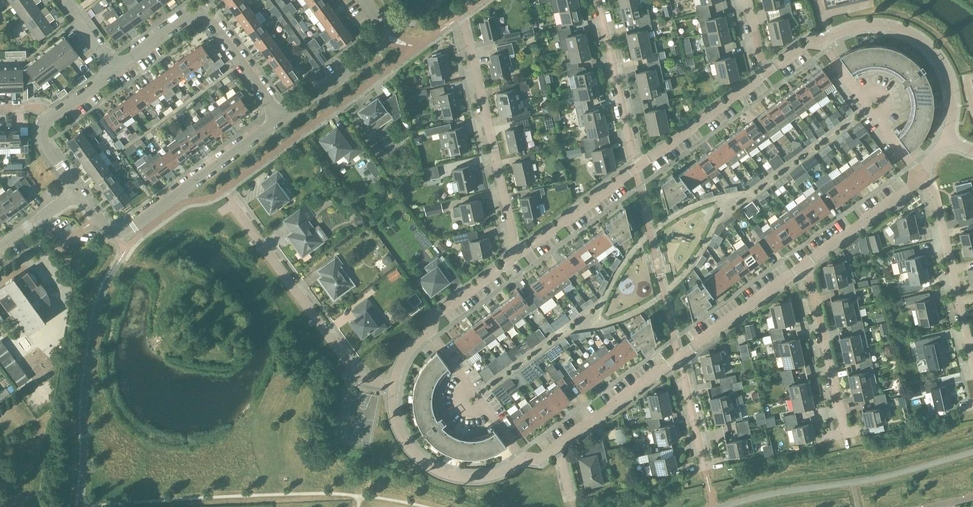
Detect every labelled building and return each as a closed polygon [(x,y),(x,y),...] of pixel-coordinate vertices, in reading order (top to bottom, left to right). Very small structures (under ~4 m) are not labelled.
[(11,4),(18,13),(36,0),(17,0),(11,4)] [(18,13),(25,23),(40,11),(36,5),(43,0),(36,0),(18,13)] [(90,4),(94,11),(105,5),(102,0),(97,0),(90,4)] [(131,9),(125,13),(135,26),(144,19),(130,0),(127,0),(124,2),(127,6),(128,5),(131,9)] [(144,19),(154,12),(145,0),(143,0),(139,3),(136,0),(130,0),(144,19)] [(154,12),(164,5),(160,0),(145,0),(154,12)] [(229,7),(236,16),(248,6),(244,0),(239,0),(229,7)] [(307,3),(304,6),(306,10),(310,7),(314,12),(327,3),(325,0),(312,0),(307,3)] [(560,12),(580,7),(578,0),(557,0),(560,12)] [(701,5),(696,6),(698,14),(710,11),(708,3),(721,0),(700,0),(701,5)] [(792,10),(790,4),(785,5),(783,0),(762,0),(765,10),(778,7),(780,13),(792,10)] [(621,8),(623,20),(624,20),(637,17),(639,24),(651,21),(649,14),(646,2),(640,3),(621,8)] [(327,3),(314,12),(320,21),(333,11),(327,3)] [(248,6),(236,16),(242,24),(255,15),(248,6)] [(580,7),(560,12),(562,24),(557,25),(558,32),(570,30),(569,23),(582,20),(580,7)] [(40,11),(25,23),(31,32),(53,16),(52,16),(57,13),(54,8),(49,12),(50,13),(45,17),(40,11)] [(114,9),(110,12),(125,33),(135,26),(125,13),(120,17),(117,13),(114,9)] [(792,10),(780,13),(781,20),(768,23),(772,44),(780,39),(780,38),(783,38),(783,36),(790,31),(788,18),(793,17),(792,10)] [(339,20),(333,11),(320,21),(327,29),(339,20)] [(710,11),(698,14),(700,22),(705,21),(708,33),(728,29),(725,16),(712,20),(710,11)] [(108,19),(111,23),(106,28),(115,41),(125,33),(110,12),(105,16),(108,20),(108,19)] [(292,14),(288,17),(294,26),(298,23),(292,14)] [(255,15),(242,24),(248,33),(261,24),(255,15)] [(53,16),(31,32),(38,41),(54,30),(49,24),(55,20),(53,16)] [(502,37),(497,16),(489,18),(488,20),(488,22),(481,23),(485,41),(502,37)] [(339,20),(327,29),(333,38),(346,29),(344,26),(346,24),(341,19),(339,20)] [(409,19),(407,25),(416,27),(417,21),(409,19)] [(285,20),(281,23),(287,31),(291,28),(288,24),(285,20)] [(651,21),(639,24),(640,32),(627,35),(630,47),(649,42),(647,30),(652,29),(651,21)] [(298,23),(294,26),(298,31),(301,35),(305,32),(298,23)] [(268,32),(261,24),(248,33),(255,42),(268,32)] [(346,29),(333,38),(329,41),(336,50),(340,47),(353,38),(346,29)] [(708,33),(702,34),(707,55),(719,52),(717,44),(731,41),(728,29),(708,33)] [(572,36),(570,30),(558,32),(560,39),(566,38),(568,50),(588,45),(585,33),(572,36)] [(268,32),(255,42),(261,51),(274,41),(268,32)] [(521,39),(519,32),(506,35),(507,42),(521,39)] [(314,38),(307,44),(314,52),(318,49),(321,47),(314,38)] [(24,92),(24,89),(24,84),(28,83),(32,81),(36,79),(39,83),(41,85),(79,56),(65,39),(27,68),(28,69),(24,71),(24,70),(0,70),(0,92),(24,92)] [(274,41),(261,51),(268,59),(280,50),(274,41)] [(630,47),(632,59),(633,59),(646,56),(647,63),(660,61),(659,59),(658,53),(655,41),(649,42),(630,47)] [(497,46),(498,54),(490,56),(493,68),(491,69),(493,79),(501,77),(503,77),(503,75),(511,74),(509,66),(511,65),(509,56),(515,54),(512,43),(497,46)] [(202,45),(193,51),(202,64),(206,70),(210,66),(206,61),(211,58),(202,45)] [(588,45),(568,50),(571,62),(565,63),(567,70),(579,67),(577,61),(591,58),(588,45)] [(846,53),(839,57),(853,75),(859,72),(857,69),(864,66),(871,65),(879,65),(886,66),(892,69),(899,73),(904,78),(909,84),(908,84),(909,85),(912,91),(914,98),(914,105),(913,113),(911,119),(908,126),(903,132),(901,129),(896,134),(909,152),(915,147),(913,144),(915,142),(915,143),(915,142),(916,141),(920,142),(924,136),(928,130),(927,130),(925,127),(927,123),(930,123),(932,116),(933,109),(930,108),(930,103),(933,102),(933,95),(931,88),(927,88),(926,84),(928,81),(929,81),(926,75),(924,72),(924,71),(923,71),(921,68),(921,67),(920,67),(918,65),(913,60),(910,62),(906,59),(907,56),(901,52),(894,49),(892,52),(888,51),(888,47),(881,46),(873,46),(872,49),(868,49),(866,46),(859,47),(852,50),(853,54),(851,55),(851,54),(850,54),(850,55),(849,56),(846,53)] [(283,48),(280,50),(268,59),(274,68),(287,59),(290,56),(283,48)] [(202,64),(193,51),(184,58),(193,71),(202,64)] [(719,52),(707,55),(709,63),(715,62),(719,83),(727,77),(730,77),(730,75),(737,70),(734,57),(721,60),(719,52)] [(431,73),(433,79),(430,79),(432,87),(446,84),(444,77),(449,75),(448,67),(449,67),(447,54),(442,55),(441,53),(432,55),(434,65),(429,66),(431,73)] [(193,71),(184,58),(175,65),(184,77),(187,82),(196,75),(193,71)] [(293,68),(287,59),(274,68),(280,77),(293,68)] [(660,61),(647,63),(649,71),(636,74),(638,86),(664,80),(661,68),(660,61)] [(184,77),(175,65),(166,71),(176,84),(184,77)] [(579,67),(567,70),(571,89),(577,88),(597,83),(594,71),(581,74),(579,67)] [(293,68),(280,77),(287,86),(300,76),(293,68)] [(214,81),(218,78),(223,74),(219,69),(210,75),(214,81)] [(822,70),(813,76),(826,95),(835,88),(836,89),(836,88),(822,70)] [(176,84),(166,71),(157,77),(172,97),(176,94),(171,87),(176,84)] [(813,76),(804,83),(818,102),(827,95),(826,95),(813,76)] [(172,97),(157,77),(148,84),(158,97),(162,94),(167,100),(172,97)] [(664,80),(638,86),(641,98),(655,95),(656,103),(668,100),(667,92),(664,80)] [(498,106),(520,101),(518,93),(526,92),(528,89),(526,81),(509,84),(511,90),(497,94),(498,99),(496,99),(498,106)] [(597,83),(577,88),(580,100),(574,101),(576,108),(588,105),(586,99),(600,95),(597,83)] [(804,83),(795,90),(808,109),(818,102),(804,83)] [(158,97),(148,84),(140,90),(149,103),(158,97)] [(434,105),(441,103),(445,119),(461,115),(455,92),(446,95),(444,87),(430,90),(434,105)] [(140,90),(131,97),(140,110),(146,106),(148,109),(151,107),(149,103),(140,90)] [(795,90),(785,97),(799,116),(808,109),(795,90)] [(250,112),(244,103),(247,101),(241,92),(238,92),(227,100),(241,118),(250,112)] [(401,116),(396,94),(395,94),(383,103),(379,98),(358,113),(362,119),(357,123),(367,136),(377,129),(374,126),(390,114),(395,120),(401,116)] [(131,97),(122,103),(132,116),(140,110),(131,97)] [(785,97),(776,103),(790,122),(799,116),(785,97)] [(241,118),(227,100),(219,106),(232,125),(241,118)] [(668,100),(656,103),(658,110),(645,113),(649,135),(657,129),(660,128),(667,121),(665,109),(670,107),(668,100)] [(521,108),(520,101),(498,106),(499,112),(501,112),(502,117),(516,114),(518,120),(531,116),(530,110),(528,111),(527,107),(521,108)] [(122,103),(113,109),(123,122),(132,116),(122,103)] [(776,103),(767,110),(781,129),(790,122),(776,103)] [(588,105),(576,108),(577,115),(583,114),(586,126),(605,121),(603,109),(589,112),(588,105)] [(839,109),(843,114),(848,110),(844,105),(839,109)] [(219,106),(210,112),(214,118),(223,131),(232,125),(219,106)] [(123,122),(113,109),(104,116),(111,124),(105,128),(113,138),(118,135),(117,134),(126,127),(123,122)] [(767,110),(758,117),(764,126),(762,127),(769,138),(781,129),(767,110)] [(210,112),(201,119),(215,137),(223,131),(214,118),(210,112)] [(553,127),(553,128),(554,128),(551,116),(544,118),(545,118),(547,129),(553,127)] [(215,137),(201,119),(192,125),(197,131),(206,144),(215,137)] [(524,127),(522,128),(505,131),(507,140),(508,140),(509,143),(508,144),(510,152),(527,148),(523,132),(531,130),(528,119),(522,121),(524,127)] [(753,120),(744,127),(758,147),(769,138),(762,127),(759,129),(753,120)] [(605,121),(586,126),(588,138),(583,139),(584,146),(596,143),(595,137),(608,133),(605,121)] [(855,134),(865,127),(861,122),(851,129),(855,134)] [(425,129),(427,136),(441,133),(440,126),(425,129)] [(821,126),(815,131),(820,137),(826,133),(821,126)] [(744,127),(734,134),(749,153),(758,147),(744,127)] [(468,150),(463,128),(447,131),(451,148),(449,149),(451,156),(458,155),(458,153),(468,150)] [(363,150),(348,129),(341,134),(337,129),(321,140),(329,152),(328,153),(333,161),(335,159),(335,160),(344,153),(349,160),(363,150)] [(10,131),(0,132),(0,148),(10,147),(10,131)] [(21,131),(10,131),(10,147),(21,147),(21,153),(29,153),(28,135),(21,135),(21,131)] [(75,152),(89,142),(98,135),(95,131),(86,137),(82,132),(67,142),(75,152)] [(206,144),(197,131),(188,137),(197,150),(206,144)] [(847,132),(842,136),(845,140),(848,144),(853,140),(847,132)] [(734,134),(726,140),(725,141),(739,160),(749,153),(734,134)] [(843,148),(848,144),(845,140),(842,136),(837,139),(843,148)] [(197,150),(188,137),(179,144),(188,157),(197,150)] [(188,157),(179,144),(176,140),(167,147),(170,150),(180,163),(188,157)] [(89,142),(75,152),(82,162),(105,145),(102,141),(93,147),(89,142)] [(725,141),(716,147),(726,161),(730,167),(739,160),(725,141)] [(607,165),(614,160),(611,147),(598,150),(596,143),(584,146),(586,153),(585,153),(586,158),(593,157),(596,172),(597,173),(604,168),(604,167),(607,167),(607,165)] [(107,148),(105,145),(82,162),(89,171),(103,161),(99,155),(107,148)] [(716,147),(707,154),(717,168),(726,161),(716,147)] [(892,165),(882,151),(879,148),(873,152),(873,153),(871,155),(870,154),(883,172),(892,165)] [(783,158),(786,162),(798,153),(795,149),(783,158)] [(827,153),(824,149),(819,153),(824,161),(829,157),(827,153)] [(170,150),(161,157),(171,170),(180,163),(170,150)] [(562,152),(563,158),(572,157),(570,150),(562,152)] [(171,170),(161,157),(159,153),(153,157),(151,154),(148,156),(153,163),(162,176),(171,170)] [(521,156),(522,162),(513,164),(515,173),(516,172),(517,176),(515,177),(517,185),(535,181),(535,179),(537,176),(533,174),(530,160),(536,159),(534,153),(521,156)] [(707,154),(698,160),(698,161),(711,180),(721,173),(717,168),(707,154)] [(778,154),(768,161),(775,170),(784,163),(778,154)] [(861,161),(874,178),(883,172),(870,154),(863,159),(864,160),(862,161),(861,161)] [(146,181),(149,178),(153,183),(162,176),(153,163),(148,156),(146,155),(142,157),(146,162),(137,169),(146,181)] [(802,165),(807,171),(819,163),(814,156),(810,159),(802,165)] [(859,159),(850,166),(864,185),(874,178),(861,161),(859,159)] [(108,167),(103,161),(89,171),(96,181),(119,164),(116,160),(108,167)] [(698,161),(688,167),(700,184),(702,187),(711,180),(698,161)] [(119,164),(96,181),(103,191),(117,180),(113,174),(122,168),(119,164)] [(794,171),(792,172),(796,178),(806,171),(802,165),(799,167),(794,171)] [(440,178),(437,166),(421,170),(424,181),(440,178)] [(850,166),(841,173),(855,192),(864,185),(850,166)] [(477,187),(474,176),(472,177),(470,167),(453,170),(455,182),(457,181),(460,191),(477,187)] [(688,167),(679,174),(690,190),(691,190),(700,184),(688,167)] [(726,181),(734,178),(730,168),(723,171),(726,181)] [(262,183),(267,190),(259,196),(263,202),(264,201),(267,204),(265,205),(271,213),(278,208),(279,209),(283,206),(281,204),(288,199),(278,185),(284,180),(278,172),(262,183)] [(841,173),(832,179),(846,199),(855,192),(841,173)] [(677,180),(673,174),(662,182),(661,182),(662,189),(660,190),(664,195),(667,208),(667,207),(670,204),(674,202),(686,193),(685,191),(689,188),(690,190),(679,174),(679,175),(677,177),(678,178),(677,180)] [(832,179),(819,189),(827,200),(830,197),(836,205),(846,199),(832,179)] [(117,180),(103,191),(110,200),(133,183),(130,180),(122,186),(117,180)] [(18,189),(14,192),(10,188),(6,191),(19,209),(28,203),(26,199),(30,195),(20,181),(14,185),(18,189)] [(971,182),(955,186),(957,186),(959,194),(951,196),(953,208),(972,203),(972,190),(971,182)] [(136,187),(133,183),(110,200),(117,210),(132,200),(127,193),(136,187)] [(542,197),(541,194),(545,194),(544,187),(530,191),(531,196),(521,199),(526,224),(534,218),(534,216),(541,215),(541,213),(544,213),(545,211),(544,205),(542,204),(539,205),(538,200),(540,199),(542,197)] [(819,189),(807,198),(821,217),(830,210),(824,202),(827,200),(819,189)] [(6,191),(5,190),(0,194),(0,201),(11,216),(19,209),(6,191)] [(765,198),(762,194),(757,198),(763,206),(768,203),(765,198)] [(807,198),(798,205),(812,224),(821,217),(807,198)] [(0,201),(0,219),(2,222),(11,216),(0,201)] [(480,221),(479,221),(484,220),(481,206),(479,207),(478,201),(461,205),(461,206),(453,208),(455,217),(463,215),(465,221),(470,220),(471,225),(478,223),(478,221),(480,221)] [(760,211),(752,201),(742,209),(749,219),(760,211)] [(679,209),(674,202),(670,204),(676,212),(679,209)] [(953,208),(956,219),(972,215),(972,204),(972,203),(953,208)] [(323,242),(308,221),(314,216),(306,205),(285,221),(293,233),(291,235),(295,241),(293,243),(300,252),(301,251),(307,252),(307,253),(323,242)] [(798,205),(788,211),(802,230),(812,224),(798,205)] [(431,206),(425,208),(426,215),(433,214),(431,206)] [(604,229),(615,245),(614,243),(618,240),(619,242),(630,234),(631,234),(630,228),(632,226),(628,221),(625,208),(625,209),(606,223),(610,229),(608,230),(607,228),(605,230),(604,229)] [(901,218),(901,220),(897,223),(896,222),(890,226),(896,234),(893,235),(895,244),(911,240),(909,232),(917,230),(915,219),(917,218),(915,210),(916,210),(915,210),(906,216),(901,218)] [(788,211),(779,218),(793,237),(802,230),(788,211)] [(793,237),(779,218),(770,225),(771,226),(784,244),(793,237)] [(837,218),(828,221),(832,234),(841,231),(837,218)] [(784,244),(771,226),(762,233),(765,237),(775,251),(784,244)] [(970,233),(960,235),(964,256),(972,254),(972,226),(968,227),(970,233)] [(604,229),(595,236),(605,250),(614,243),(615,245),(604,229)] [(422,231),(416,235),(420,240),(426,236),(422,231)] [(467,262),(474,258),(474,262),(483,256),(488,255),(487,253),(494,248),(489,242),(488,238),(479,240),(477,231),(454,236),(455,244),(461,242),(463,249),(461,249),(463,256),(467,262)] [(595,236),(586,243),(585,243),(595,257),(605,250),(595,236)] [(440,250),(445,247),(440,239),(435,242),(440,250)] [(768,255),(758,242),(749,249),(759,262),(768,255)] [(585,243),(577,249),(576,250),(589,267),(598,261),(595,257),(585,243)] [(881,249),(880,243),(872,245),(874,251),(881,249)] [(749,249),(745,244),(736,250),(740,255),(750,269),(759,262),(749,249)] [(576,250),(567,256),(577,270),(580,274),(589,267),(576,250)] [(728,259),(741,276),(750,269),(740,255),(736,250),(727,257),(728,259)] [(908,272),(926,268),(925,263),(927,261),(925,256),(923,256),(911,258),(909,250),(894,253),(896,262),(897,262),(900,274),(908,272)] [(567,256),(558,263),(568,277),(577,270),(567,256)] [(342,265),(337,258),(319,271),(323,277),(321,278),(325,284),(324,285),(334,299),(353,285),(345,274),(343,275),(338,268),(342,265)] [(429,291),(431,294),(448,282),(441,273),(446,270),(438,259),(429,265),(433,270),(421,279),(425,285),(423,287),(427,292),(429,291)] [(741,276),(728,259),(719,265),(721,269),(731,282),(740,276),(741,276)] [(847,279),(843,263),(843,262),(836,268),(832,269),(833,270),(832,270),(825,276),(828,288),(842,285),(843,292),(855,289),(854,283),(856,283),(855,279),(852,278),(847,279)] [(558,263),(549,270),(563,289),(572,283),(568,277),(558,263)] [(721,269),(719,265),(710,272),(712,276),(722,289),(731,283),(731,282),(721,269)] [(926,268),(908,272),(909,278),(906,279),(905,281),(905,285),(901,286),(903,293),(918,290),(917,283),(929,280),(929,279),(931,279),(929,273),(927,272),(926,268)] [(549,270),(540,276),(539,277),(554,296),(563,289),(549,270)] [(28,335),(28,336),(47,322),(42,316),(44,313),(46,310),(47,307),(48,304),(48,301),(47,297),(45,294),(47,293),(47,292),(46,293),(43,289),(44,288),(40,283),(38,285),(37,284),(37,283),(37,282),(37,281),(37,280),(36,278),(35,277),(35,276),(33,274),(30,273),(29,273),(28,272),(25,273),(19,276),(20,278),(16,280),(14,278),(0,288),(0,296),(1,298),(0,298),(0,299),(9,311),(9,310),(10,311),(10,310),(19,322),(19,323),(20,323),(28,335)] [(702,280),(713,296),(722,289),(712,276),(703,282),(702,280)] [(539,277),(531,283),(530,284),(536,292),(530,296),(538,308),(554,296),(539,277)] [(686,292),(686,291),(686,292),(687,298),(685,299),(689,305),(691,317),(692,317),(692,316),(711,302),(707,296),(709,295),(710,297),(712,295),(713,296),(702,280),(701,281),(703,282),(699,285),(697,283),(686,292)] [(855,289),(843,292),(845,298),(831,301),(834,314),(854,309),(859,308),(855,289)] [(414,290),(406,297),(413,306),(422,300),(414,290)] [(519,292),(510,299),(523,318),(532,311),(533,312),(538,308),(530,296),(525,300),(519,292)] [(906,305),(915,303),(920,327),(931,324),(931,325),(933,324),(938,322),(938,320),(940,320),(938,313),(936,313),(933,299),(922,302),(920,295),(905,298),(906,305)] [(376,315),(373,311),(376,310),(368,299),(354,309),(359,316),(351,322),(362,337),(368,332),(369,333),(371,332),(370,331),(371,330),(375,335),(386,327),(384,328),(381,323),(382,322),(377,314),(376,315)] [(510,299),(501,305),(500,305),(514,324),(523,318),(510,299)] [(771,335),(783,332),(781,326),(795,323),(790,301),(783,307),(779,308),(780,309),(779,309),(772,315),(775,327),(769,329),(771,335)] [(500,305),(492,312),(491,312),(505,331),(514,324),(500,305)] [(854,309),(834,314),(837,326),(850,323),(852,329),(864,326),(869,325),(868,323),(866,322),(863,322),(861,315),(855,316),(854,309)] [(491,312),(482,319),(496,338),(505,331),(491,312)] [(570,320),(567,316),(566,313),(554,322),(559,328),(570,320)] [(627,335),(626,336),(638,351),(637,350),(639,348),(638,347),(640,346),(644,351),(655,343),(656,343),(654,337),(657,335),(653,330),(650,317),(649,317),(650,318),(630,333),(632,334),(628,337),(627,335)] [(482,319),(473,326),(487,345),(496,338),(482,319)] [(745,326),(748,339),(756,337),(753,324),(745,326)] [(473,326),(464,332),(478,352),(487,345),(473,326)] [(864,326),(852,329),(853,336),(840,339),(842,351),(868,345),(864,326)] [(537,336),(541,341),(546,338),(539,329),(534,332),(537,336)] [(464,332),(455,339),(454,339),(468,359),(478,352),(464,332)] [(584,332),(578,333),(579,338),(582,343),(587,340),(585,337),(584,332)] [(784,339),(783,332),(771,335),(772,342),(784,339)] [(528,343),(532,348),(536,345),(541,341),(537,336),(528,343)] [(626,336),(628,338),(618,344),(628,358),(638,351),(626,336)] [(565,338),(560,342),(566,349),(571,346),(565,338)] [(916,347),(924,345),(930,369),(941,366),(941,368),(944,367),(943,366),(948,365),(943,341),(930,344),(928,338),(915,341),(916,347)] [(799,339),(798,339),(773,345),(774,350),(780,348),(781,356),(801,351),(799,339)] [(19,386),(20,386),(30,379),(1,340),(0,341),(0,359),(19,386)] [(566,349),(560,342),(555,346),(561,353),(566,349)] [(518,349),(519,351),(522,355),(531,348),(527,343),(518,349)] [(618,344),(609,351),(619,364),(628,358),(618,344)] [(868,345),(842,351),(845,363),(859,360),(860,367),(872,364),(868,345)] [(552,348),(545,353),(548,357),(555,352),(552,348)] [(609,351),(600,358),(610,371),(619,365),(619,364),(609,351)] [(804,363),(801,351),(781,356),(784,368),(804,363)] [(436,442),(440,445),(439,448),(445,452),(452,455),(454,452),(458,453),(459,457),(458,457),(466,458),(473,458),(474,455),(478,454),(480,457),(480,458),(487,456),(494,454),(493,450),(495,449),(495,450),(496,449),(497,448),(500,451),(507,447),(493,428),(487,432),(489,435),(482,438),(475,439),(468,439),(460,438),(454,435),(447,431),(442,426),(443,426),(442,426),(437,420),(438,420),(438,419),(437,419),(434,413),(432,406),(432,399),(433,391),(435,384),(438,378),(443,372),(445,375),(450,370),(437,352),(431,357),(433,360),(432,361),(431,361),(431,362),(430,363),(427,362),(426,362),(422,368),(419,374),(421,377),(420,381),(416,381),(414,387),(413,395),(416,396),(416,400),(413,402),(413,409),(415,416),(419,416),(420,420),(418,423),(421,429),(423,432),(422,432),(423,433),(423,432),(426,436),(425,436),(426,437),(428,439),(433,444),(436,442)] [(610,371),(600,358),(596,352),(587,359),(591,364),(601,378),(610,372),(610,371)] [(705,379),(725,374),(720,353),(713,358),(713,359),(709,359),(710,361),(709,361),(702,366),(705,379)] [(556,382),(562,378),(552,363),(545,368),(556,382)] [(581,363),(578,366),(592,385),(601,378),(591,364),(585,369),(581,363)] [(876,382),(872,364),(860,367),(862,373),(848,376),(851,388),(871,384),(876,382)] [(532,369),(529,365),(524,368),(533,380),(538,376),(532,369)] [(481,376),(485,382),(495,375),(488,366),(481,372),(483,375),(481,376)] [(592,385),(578,366),(568,373),(582,392),(591,385),(592,385)] [(781,378),(793,376),(791,369),(779,372),(781,378)] [(721,386),(733,383),(731,376),(719,379),(721,386)] [(793,376),(781,378),(782,385),(794,382),(793,376)] [(510,388),(515,384),(514,382),(511,378),(504,383),(507,388),(510,388)] [(809,382),(808,382),(789,387),(791,399),(811,394),(809,382)] [(947,386),(938,388),(936,382),(924,384),(927,393),(932,392),(937,410),(946,408),(946,409),(949,409),(948,408),(952,407),(947,386)] [(734,390),(733,383),(721,386),(722,392),(734,390)] [(570,400),(560,387),(558,384),(548,390),(561,407),(570,400)] [(871,384),(851,388),(854,401),(873,396),(874,403),(887,400),(885,393),(874,396),(871,384)] [(498,396),(501,399),(508,394),(502,385),(492,392),(496,397),(498,396)] [(907,397),(922,394),(921,386),(905,390),(907,397)] [(0,401),(10,394),(6,388),(0,393),(0,400),(0,401)] [(547,388),(538,395),(552,414),(561,407),(548,390),(547,388)] [(648,425),(660,423),(658,416),(672,413),(667,392),(659,397),(660,397),(656,398),(656,399),(649,405),(652,417),(646,419),(648,425)] [(731,394),(730,395),(710,399),(713,411),(732,407),(738,405),(735,393),(731,394)] [(814,406),(811,394),(791,399),(794,411),(814,406)] [(538,395),(532,399),(529,402),(542,421),(552,414),(538,395)] [(887,400),(874,403),(876,409),(862,412),(866,426),(886,422),(884,413),(889,411),(887,400)] [(529,402),(519,409),(533,427),(542,421),(529,402)] [(732,407),(713,411),(715,424),(735,419),(732,407)] [(533,427),(519,409),(510,416),(524,434),(533,427)] [(764,412),(756,414),(759,425),(766,423),(766,419),(764,412)] [(785,423),(797,420),(795,414),(783,417),(785,423)] [(767,427),(775,425),(774,417),(766,419),(766,423),(767,427)] [(737,430),(749,427),(748,420),(735,423),(737,430)] [(798,427),(797,420),(785,423),(786,430),(792,428),(795,443),(815,438),(812,424),(798,427)] [(660,423),(648,425),(649,432),(651,431),(654,443),(658,442),(658,444),(678,440),(678,438),(680,438),(678,429),(676,430),(675,426),(661,429),(660,423)] [(751,434),(749,427),(737,430),(739,436),(751,434)] [(754,453),(751,438),(744,439),(726,443),(729,458),(745,454),(745,455),(754,453)] [(598,463),(606,457),(602,439),(581,454),(582,455),(583,454),(584,458),(580,459),(586,487),(591,486),(592,487),(594,488),(596,488),(597,486),(598,484),(603,483),(598,463)] [(764,447),(766,457),(774,455),(772,446),(764,447)] [(652,475),(658,474),(678,469),(674,455),(661,458),(659,452),(647,455),(652,475)]
